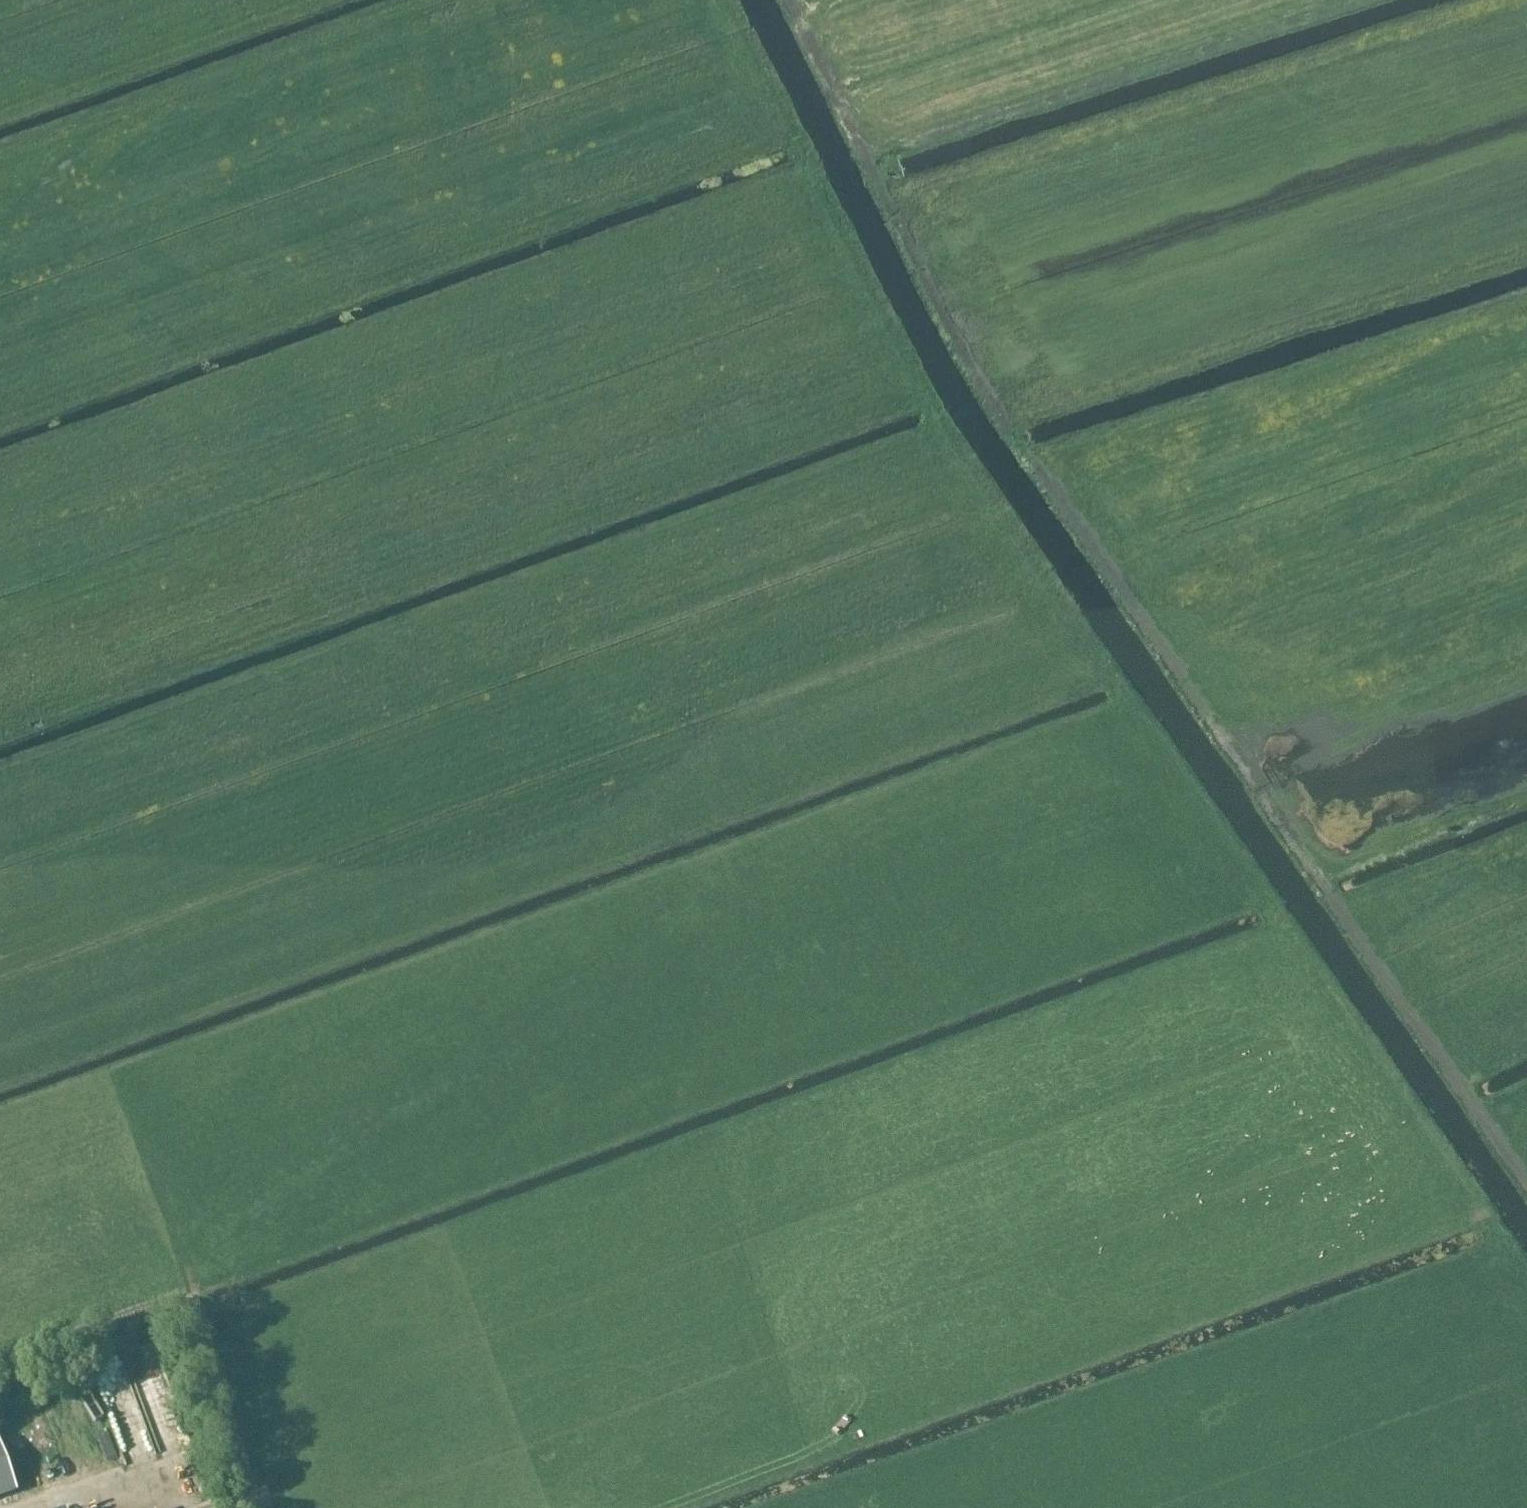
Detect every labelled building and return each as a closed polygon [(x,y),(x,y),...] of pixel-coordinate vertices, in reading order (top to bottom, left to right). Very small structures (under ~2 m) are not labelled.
[(128,1374),(151,1367),(148,1355),(125,1362),(128,1374)] [(129,1422),(137,1420),(118,1358),(93,1365),(124,1469),(151,1461),(142,1431),(132,1434),(129,1422)] [(71,1419),(80,1448),(93,1444),(84,1415),(71,1419)] [(16,1490),(0,1447),(0,1495),(16,1490)]
